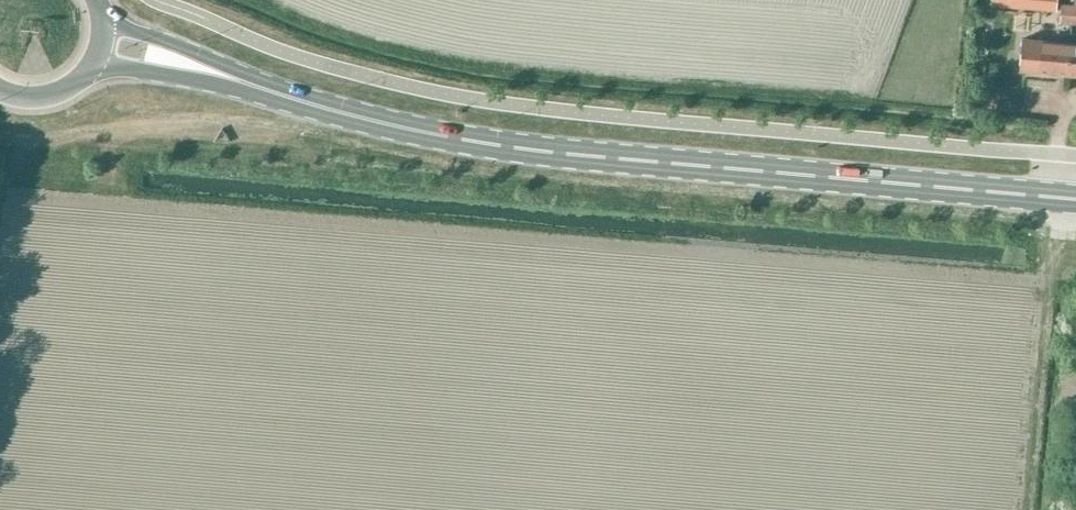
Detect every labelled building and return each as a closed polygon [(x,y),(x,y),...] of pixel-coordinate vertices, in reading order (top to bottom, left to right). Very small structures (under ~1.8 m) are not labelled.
[(991,5),(1055,11),(1056,0),(991,0),(991,5)] [(1061,4),(1060,23),(1072,24),(1074,5),(1061,4)] [(1020,70),(1068,74),(1071,42),(1040,40),(1023,38),(1020,70)]
